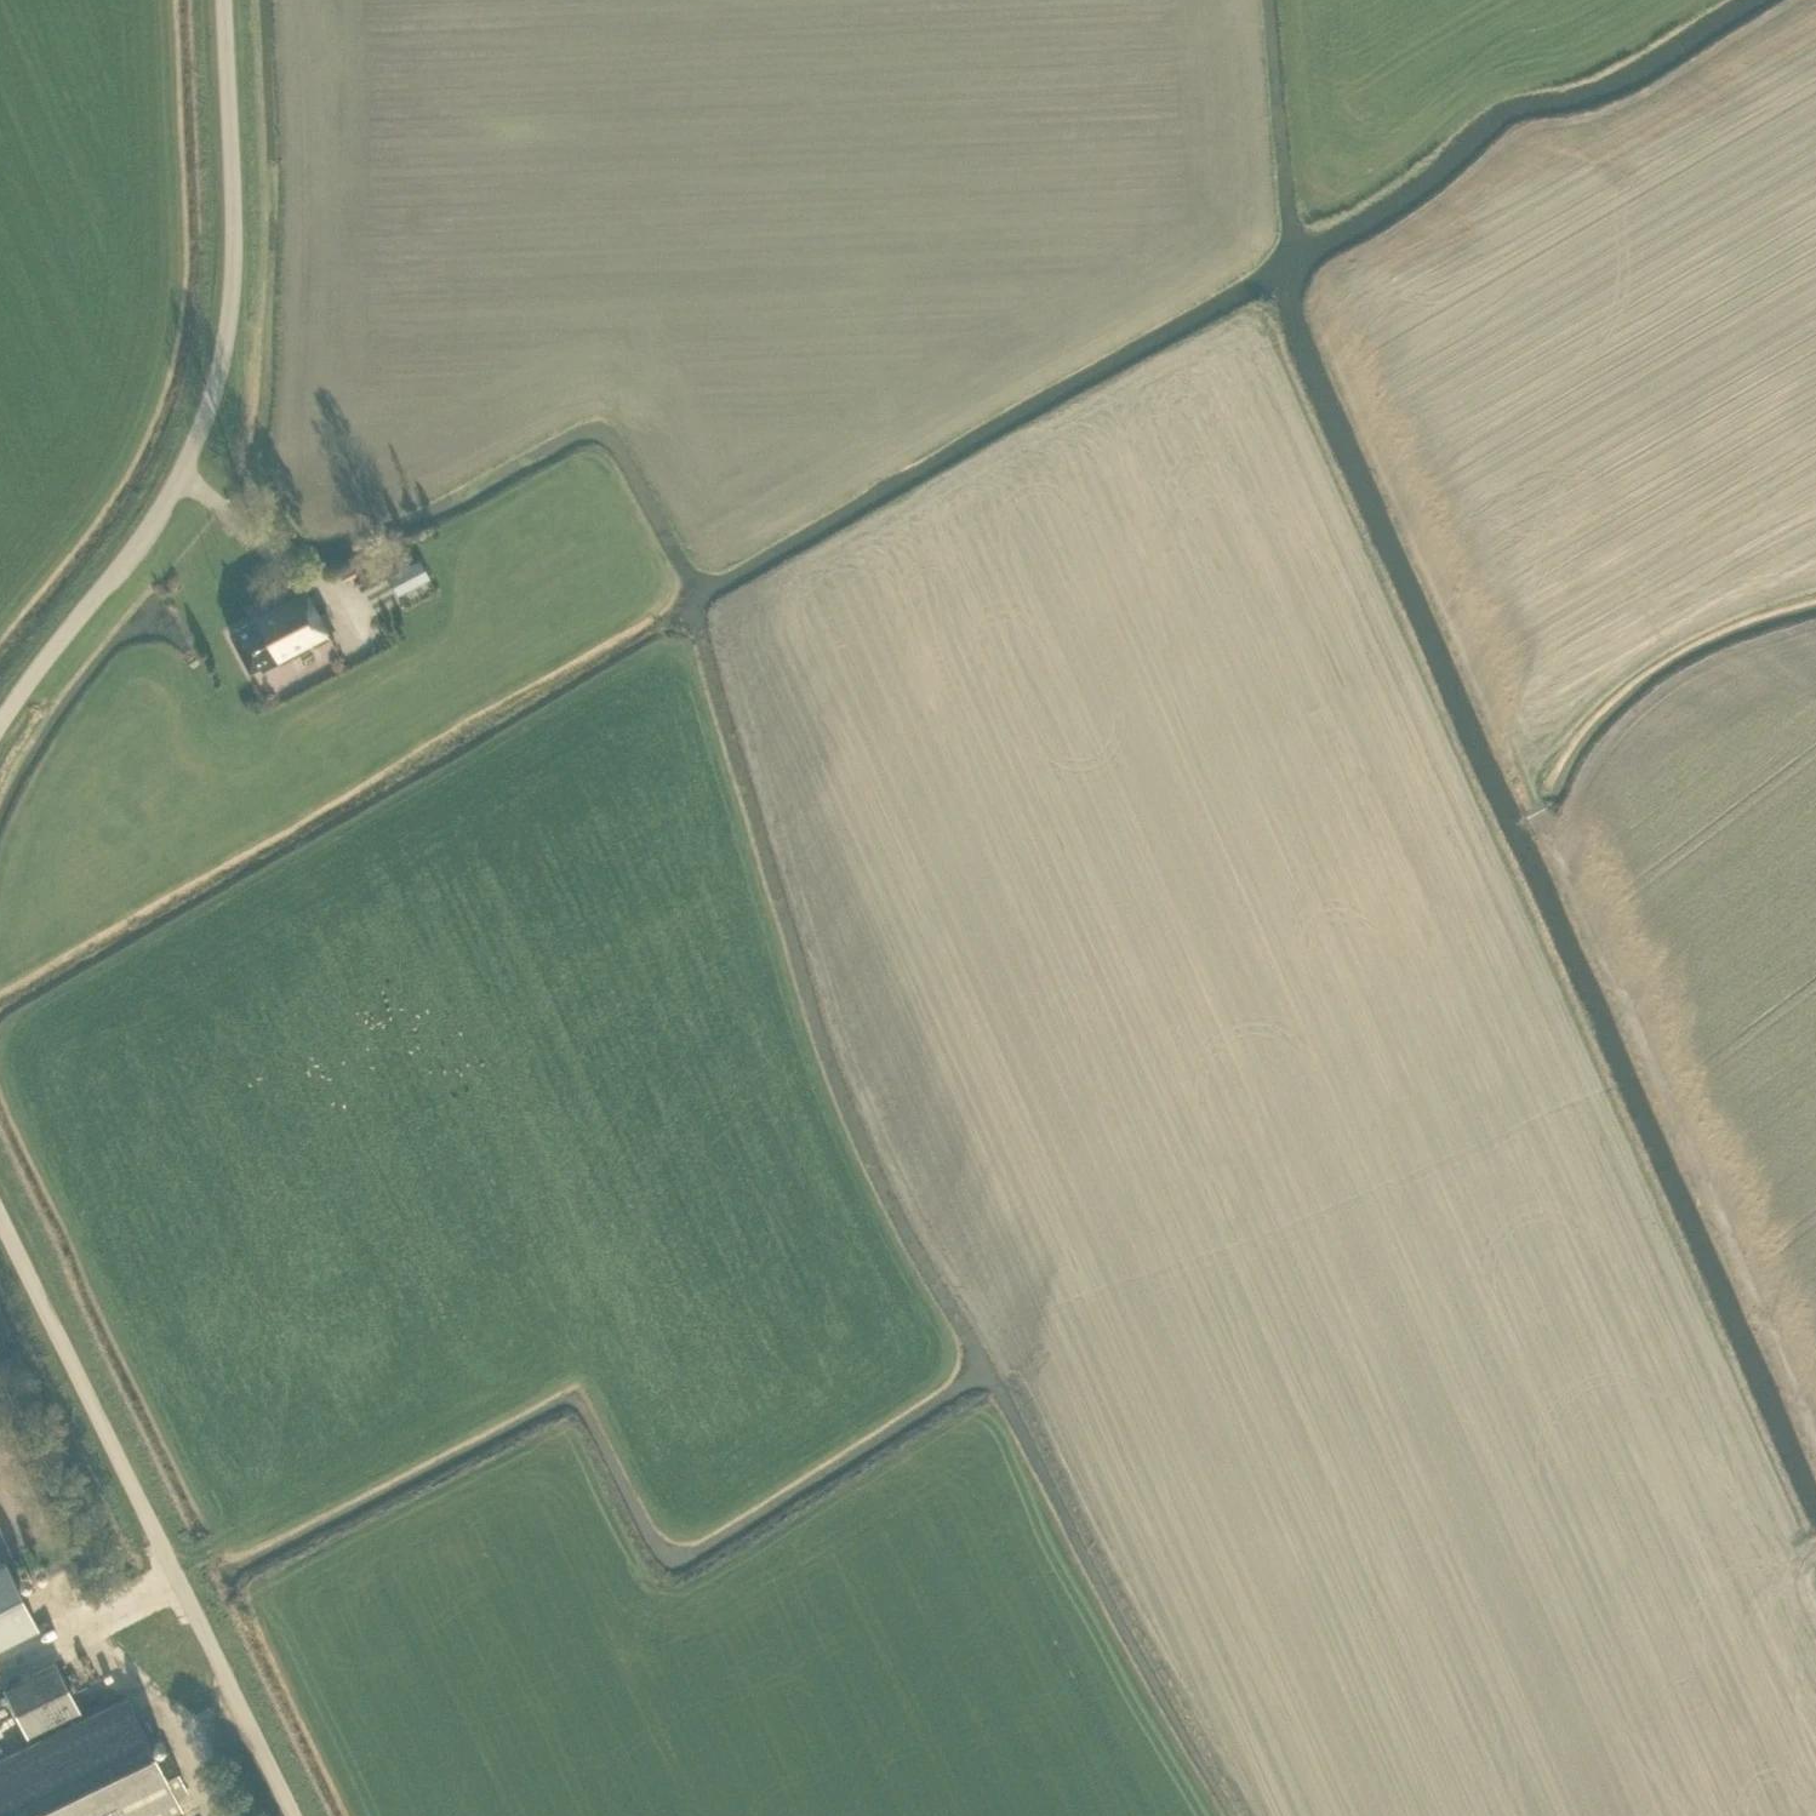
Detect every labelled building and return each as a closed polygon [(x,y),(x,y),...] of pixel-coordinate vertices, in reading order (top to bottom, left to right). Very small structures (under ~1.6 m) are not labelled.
[(420,557),(390,573),(400,590),(429,574),(420,557)] [(331,634),(308,592),(307,592),(303,586),(253,612),(257,618),(231,632),(252,671),(260,667),(262,672),(331,634)] [(38,1626),(5,1561),(0,1563),(0,1645),(38,1626)] [(3,1687),(27,1736),(80,1709),(56,1661),(3,1687)] [(183,1813),(175,1796),(188,1790),(169,1751),(156,1757),(126,1696),(0,1757),(0,1815),(176,1815),(183,1813)]
